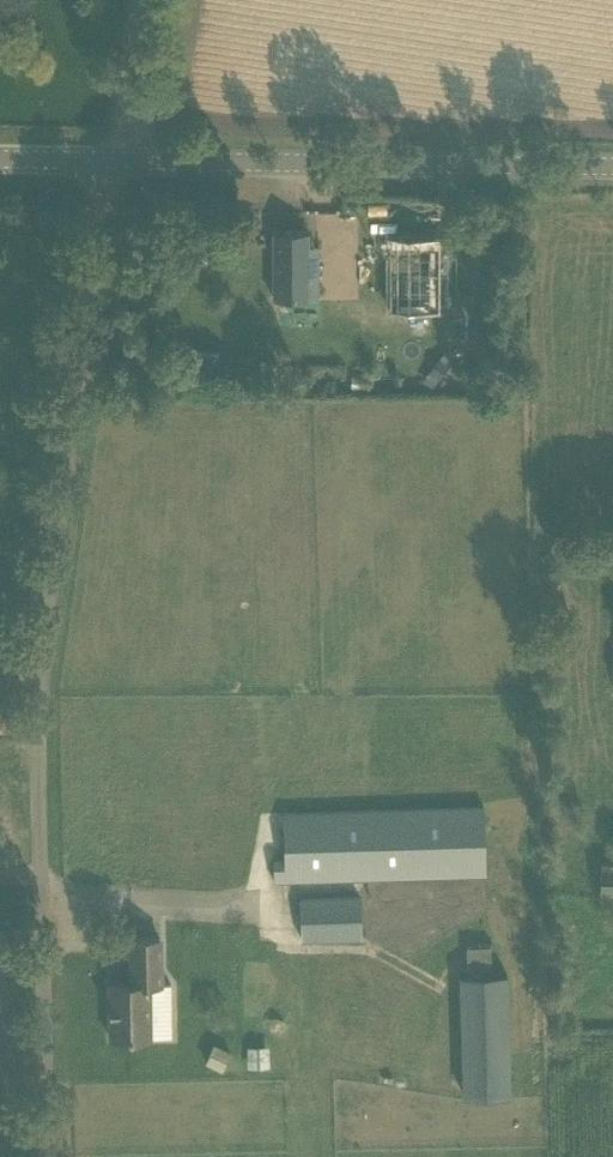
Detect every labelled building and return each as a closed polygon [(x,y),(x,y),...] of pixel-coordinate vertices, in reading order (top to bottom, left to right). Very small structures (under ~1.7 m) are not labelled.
[(307,256),(307,232),(274,232),(274,299),(308,299),(317,299),(317,256),(307,256)] [(432,250),(359,251),(360,299),(432,299),(432,250)] [(439,380),(449,366),(439,358),(428,372),(439,380)] [(299,881),(362,880),(486,876),(483,805),(282,811),(283,857),(273,857),(275,882),(299,881)] [(599,899),(612,900),(612,862),(601,861),(599,899)] [(362,938),(360,896),(299,898),(300,941),(362,938)] [(110,983),(110,1038),(150,1037),(149,984),(161,984),(160,937),(131,939),(132,983),(110,983)] [(457,945),(461,1096),(510,1095),(506,973),(490,973),(489,944),(457,945)]
